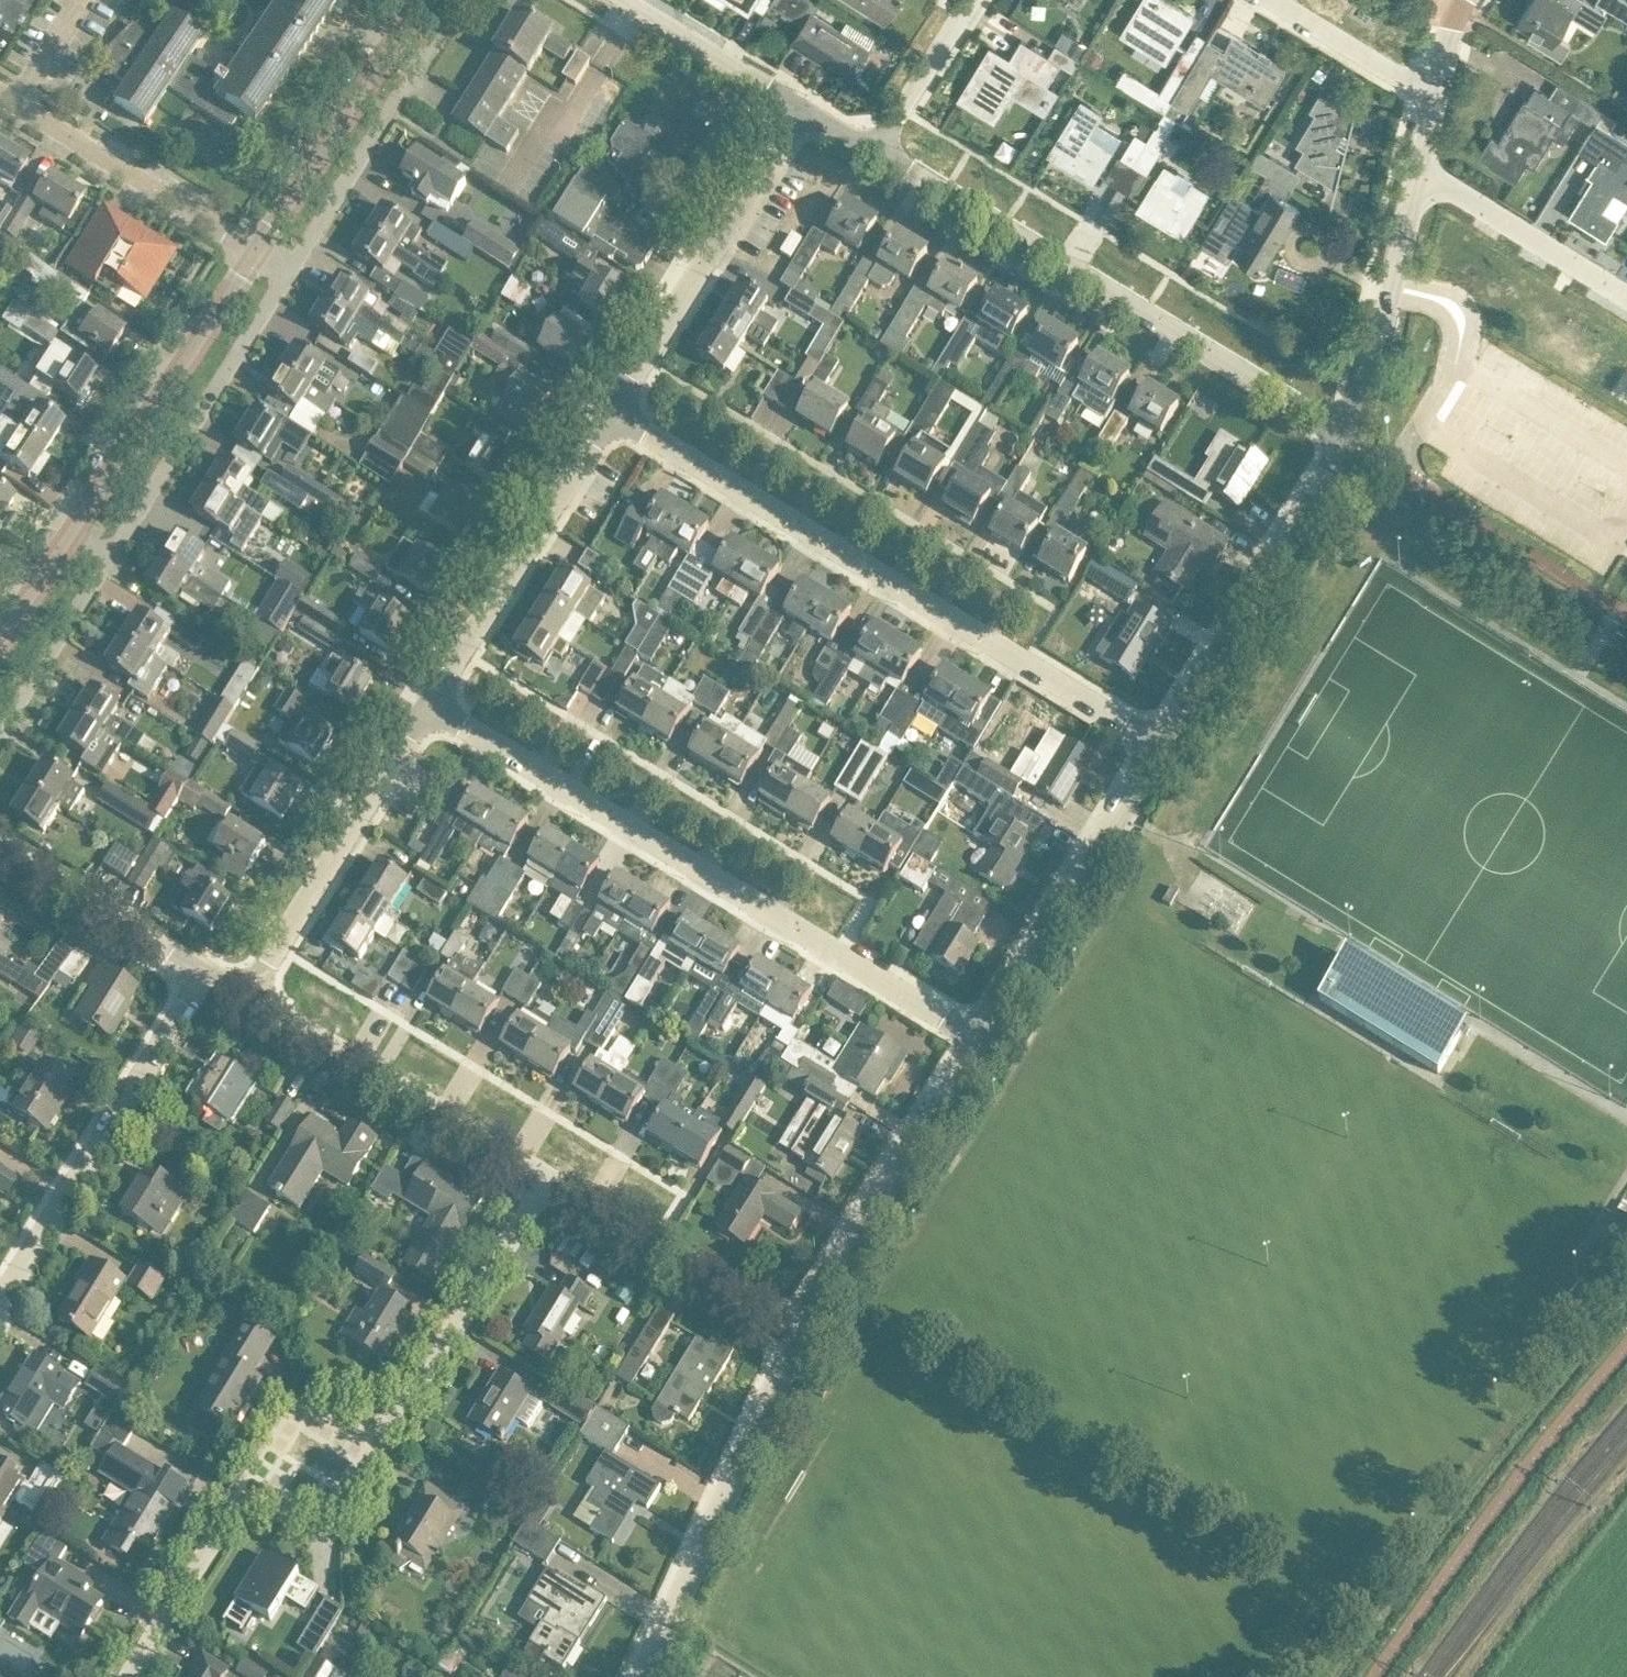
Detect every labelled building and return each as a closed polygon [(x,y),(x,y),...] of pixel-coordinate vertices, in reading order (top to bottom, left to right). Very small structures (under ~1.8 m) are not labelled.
[(0,33),(20,0),(0,0),(0,33)] [(225,83),(188,58),(203,37),(202,36),(201,38),(171,18),(172,16),(171,15),(150,46),(145,41),(147,40),(132,26),(95,64),(110,78),(113,75),(124,85),(112,104),(144,125),(167,90),(229,131),(240,115),(254,125),(252,127),(253,127),(333,9),(341,14),(341,13),(339,12),(344,4),(346,5),(347,5),(340,0),(281,0),(225,83)] [(770,2),(771,0),(729,0),(749,13),(755,4),(765,9),(764,11),(770,2)] [(793,41),(829,63),(831,59),(851,72),(853,69),(858,72),(871,53),(866,50),(874,36),(850,21),(843,31),(814,13),(820,3),(815,0),(771,0),(770,2),(804,23),(793,41)] [(885,19),(893,7),(896,9),(901,0),(855,0),(885,19)] [(1123,33),(1165,59),(1193,14),(1171,0),(1156,0),(1154,4),(1147,0),(1143,0),(1123,33)] [(1528,37),(1561,58),(1571,43),(1556,34),(1569,13),(1575,16),(1579,9),(1593,18),(1600,6),(1589,0),(1531,0),(1518,21),(1533,30),(1528,37)] [(1626,18),(1626,0),(1597,0),(1626,18)] [(468,99),(454,120),(485,140),(486,139),(487,140),(488,141),(507,153),(519,133),(498,120),(509,102),(527,73),(529,73),(545,48),(552,36),(553,34),(531,20),(520,13),(512,25),(500,46),(495,52),(497,53),(470,96),(469,98),(468,99)] [(1064,29),(1056,42),(1080,56),(1087,43),(1064,29)] [(527,73),(509,102),(529,114),(528,115),(667,202),(683,177),(691,183),(719,138),(710,133),(638,88),(637,90),(583,56),(577,67),(566,60),(573,49),(561,42),(552,36),(545,48),(529,73),(527,73)] [(1197,56),(1178,88),(1165,110),(1178,118),(1207,69),(1265,104),(1285,70),(1231,37),(1225,48),(1210,39),(1211,37),(1209,36),(1197,56)] [(1022,38),(1009,58),(990,47),(960,97),(994,118),(1011,91),(1007,88),(1016,74),(1023,79),(1027,71),(1047,83),(1060,62),(1072,69),(1079,58),(1056,43),(1049,55),(1022,38)] [(1167,81),(1178,88),(1197,56),(1186,49),(1167,81)] [(1094,52),(1088,61),(1097,66),(1102,57),(1094,52)] [(1550,95),(1542,90),(1533,104),(1525,99),(1499,140),(1491,135),(1478,156),(1516,180),(1526,162),(1534,167),(1545,149),(1537,145),(1546,131),(1563,141),(1580,114),(1595,123),(1597,121),(1604,110),(1559,82),(1550,95)] [(1315,111),(1296,143),(1304,147),(1295,161),(1335,186),(1335,188),(1336,188),(1346,147),(1345,147),(1345,148),(1338,143),(1345,132),(1348,134),(1348,135),(1349,135),(1355,112),(1349,111),(1350,109),(1331,98),(1321,115),(1315,111)] [(1082,101),(1057,142),(1066,148),(1060,158),(1093,178),(1110,149),(1089,136),(1103,114),(1082,101)] [(1178,118),(1165,110),(1133,163),(1147,172),(1160,150),(1159,149),(1178,118)] [(1597,121),(1579,149),(1580,150),(1583,146),(1599,156),(1589,172),(1587,173),(1592,177),(1569,215),(1606,238),(1619,218),(1602,207),(1614,190),(1626,199),(1626,140),(1597,121)] [(1136,131),(1121,156),(1133,163),(1147,138),(1136,131)] [(0,146),(0,184),(10,190),(27,163),(0,146)] [(1250,162),(1292,187),(1292,186),(1289,184),(1297,170),(1259,147),(1250,162)] [(453,206),(459,196),(466,184),(455,177),(459,170),(444,161),(440,168),(417,153),(403,176),(416,184),(415,186),(417,187),(412,195),(429,205),(430,203),(441,210),(448,212),(451,205),(453,206)] [(1234,251),(1261,268),(1281,235),(1285,237),(1294,222),(1290,219),(1297,207),(1298,208),(1298,206),(1285,198),(1292,187),(1250,162),(1266,172),(1259,184),(1270,190),(1258,210),(1232,193),(1210,229),(1223,237),(1228,229),(1242,238),(1234,251)] [(1165,165),(1146,197),(1155,203),(1149,212),(1182,233),(1207,191),(1191,181),(1183,194),(1171,186),(1179,174),(1165,165)] [(657,217),(648,211),(642,212),(625,202),(621,203),(620,196),(621,194),(583,170),(553,218),(597,245),(594,251),(609,260),(618,258),(637,270),(643,269),(656,248),(654,242),(649,239),(648,233),(653,232),(659,223),(657,217)] [(800,172),(787,194),(796,199),(810,178),(800,172)] [(83,197),(49,176),(34,201),(44,207),(38,216),(61,231),(67,222),(83,197)] [(13,211),(0,233),(0,237),(12,245),(36,205),(22,197),(13,211)] [(13,211),(0,203),(0,233),(13,211)] [(860,250),(878,222),(848,204),(821,247),(836,255),(845,240),(860,250)] [(423,232),(383,207),(370,229),(434,270),(439,263),(413,247),(423,232)] [(153,285),(155,283),(169,260),(167,258),(166,260),(141,244),(146,237),(148,238),(148,237),(103,209),(76,254),(75,257),(74,259),(73,261),(73,264),(73,266),(74,269),(74,271),(75,273),(77,275),(78,277),(79,278),(82,281),(114,300),(121,289),(123,290),(125,291),(127,292),(130,293),(132,294),(134,294),(137,294),(139,293),(142,293),(144,292),(146,291),(148,290),(150,289),(152,287),(153,285)] [(575,239),(547,222),(538,236),(566,254),(575,239)] [(511,272),(512,271),(465,241),(464,242),(436,224),(428,237),(468,262),(476,249),(511,272)] [(476,224),(465,241),(512,271),(523,254),(476,224)] [(434,270),(370,229),(354,254),(384,273),(393,260),(416,274),(414,277),(435,290),(443,276),(434,270)] [(802,241),(793,235),(782,253),(791,259),(802,241)] [(928,253),(898,235),(881,262),(876,268),(864,261),(830,318),(844,326),(871,282),(882,289),(890,287),(899,273),(911,280),(928,253)] [(802,283),(820,250),(806,243),(781,285),(792,292),(814,305),(821,295),(802,283)] [(77,312),(83,304),(84,302),(87,297),(33,259),(23,274),(77,312)] [(627,292),(584,265),(575,280),(590,290),(581,305),(608,322),(627,292)] [(934,288),(921,280),(881,346),(898,356),(925,312),(941,322),(951,306),(961,312),(978,283),(960,272),(959,275),(946,267),(934,288)] [(340,277),(327,298),(381,333),(442,372),(456,381),(474,350),(477,345),(451,329),(437,354),(407,339),(375,311),(380,301),(370,295),(375,288),(354,275),(350,283),(340,277)] [(515,279),(507,296),(545,314),(553,297),(515,279)] [(430,299),(403,282),(395,296),(421,313),(430,299)] [(769,302),(742,285),(727,308),(772,337),(780,324),(762,313),(769,302)] [(816,306),(814,305),(792,292),(785,304),(810,317),(816,306)] [(1011,342),(1028,314),(998,295),(977,329),(965,322),(941,361),(948,365),(952,367),(958,358),(962,360),(974,340),(987,348),(996,333),(1011,342)] [(381,333),(327,298),(311,324),(341,342),(347,332),(354,337),(357,333),(374,344),(381,333)] [(96,348),(107,356),(124,332),(83,304),(77,312),(61,334),(93,356),(93,355),(92,354),(96,348)] [(23,308),(15,321),(49,345),(58,332),(23,308)] [(727,308),(713,331),(740,348),(747,337),(765,348),(772,337),(727,308)] [(578,371),(594,345),(558,322),(541,348),(553,356),(548,363),(563,373),(568,365),(572,368),(571,369),(574,371),(575,370),(578,371)] [(1061,373),(1079,345),(1049,326),(1038,344),(1036,343),(1026,360),(1015,353),(992,390),(1006,398),(1022,373),(1036,381),(1047,364),(1061,373)] [(725,372),(740,348),(713,331),(698,355),(725,372)] [(530,368),(531,367),(538,355),(501,332),(499,335),(494,343),(508,352),(507,353),(530,368)] [(508,352),(494,343),(482,336),(477,345),(474,350),(498,367),(507,353),(508,352)] [(297,346),(284,366),(339,401),(344,391),(320,376),(327,365),(297,346)] [(28,387),(30,388),(46,399),(54,388),(77,403),(78,401),(82,403),(89,391),(85,389),(95,375),(52,347),(34,374),(36,375),(28,387)] [(350,366),(374,379),(382,364),(357,352),(350,366)] [(791,380),(776,404),(787,410),(805,381),(812,379),(826,356),(820,366),(809,359),(795,382),(791,380)] [(839,364),(826,356),(812,379),(826,387),(839,364)] [(1130,376),(1099,357),(1078,391),(1065,383),(1041,423),(1054,432),(1073,401),(1106,421),(1116,405),(1113,403),(1122,389),(1125,390),(1130,381),(1128,379),(1130,376)] [(339,401),(284,366),(268,393),(297,412),(304,402),(328,417),(339,401)] [(528,434),(551,397),(503,367),(495,380),(513,391),(499,415),(528,434)] [(45,451),(62,426),(37,409),(44,398),(46,400),(46,399),(30,388),(28,387),(0,368),(0,385),(14,395),(0,415),(0,421),(45,451)] [(436,415),(456,381),(442,372),(428,394),(416,387),(409,398),(436,415)] [(779,373),(764,397),(776,404),(791,380),(779,373)] [(876,381),(856,413),(867,420),(850,449),(879,466),(886,455),(893,459),(906,438),(885,425),(892,413),(879,405),(889,389),(876,381)] [(818,388),(800,418),(831,437),(849,407),(818,388)] [(1179,406),(1149,388),(1131,417),(1161,435),(1179,406)] [(934,391),(915,424),(926,431),(897,477),(927,495),(952,454),(927,439),(950,401),(934,391)] [(405,396),(384,429),(415,449),(423,437),(436,415),(409,398),(405,396)] [(259,413),(256,412),(246,428),(242,425),(234,438),(238,441),(237,442),(272,464),(279,453),(296,464),(313,437),(287,421),(283,428),(266,418),(269,414),(261,409),(259,413)] [(1117,414),(1101,440),(1114,449),(1131,422),(1117,414)] [(453,460),(495,486),(512,460),(501,453),(512,435),(485,419),(473,438),(484,444),(477,455),(462,446),(453,460)] [(28,477),(31,473),(37,477),(48,460),(42,456),(45,451),(0,421),(0,459),(28,477)] [(951,497),(945,507),(957,514),(955,518),(971,528),(973,524),(974,524),(990,499),(992,496),(974,484),(983,470),(991,456),(991,450),(989,449),(997,437),(994,435),(980,426),(955,466),(966,472),(963,478),(951,497)] [(394,485),(405,466),(415,449),(384,429),(362,465),(394,485)] [(423,437),(415,449),(442,466),(450,453),(423,437)] [(1203,476),(1199,482),(1212,489),(1211,492),(1216,495),(1240,509),(1268,464),(1255,457),(1256,455),(1252,452),(1251,454),(1240,447),(1235,443),(1220,465),(1213,461),(1203,476)] [(442,466),(415,449),(405,466),(432,482),(442,466)] [(283,515),(248,493),(244,490),(252,477),(225,461),(223,465),(215,470),(217,474),(211,484),(264,518),(276,526),(283,515)] [(1155,461),(1148,473),(1187,497),(1195,485),(1168,469),(1155,461)] [(281,481),(318,503),(327,509),(335,496),(289,467),(281,481)] [(1009,506),(992,535),(1022,553),(1039,525),(1038,524),(1047,510),(1021,494),(1032,477),(1018,468),(1002,494),(1014,502),(1011,507),(1009,506)] [(1083,468),(1058,510),(1069,517),(1094,475),(1083,468)] [(310,517),(318,503),(281,481),(269,474),(261,487),(310,517)] [(462,540),(481,509),(438,483),(432,493),(444,501),(432,520),(462,540)] [(243,553),(264,518),(211,484),(194,512),(236,539),(231,546),(243,553)] [(1,528),(0,527),(7,517),(4,515),(14,500),(0,491),(0,528),(1,528)] [(370,502),(359,519),(370,525),(387,496),(379,491),(372,503),(370,502)] [(658,558),(685,512),(678,508),(681,503),(666,494),(663,499),(642,533),(627,523),(617,539),(633,549),(645,529),(656,536),(647,551),(658,558)] [(1411,501),(1404,496),(1400,502),(1407,507),(1411,501)] [(1206,554),(1218,561),(1228,544),(1166,505),(1145,538),(1169,552),(1154,576),(1163,581),(1154,595),(1176,609),(1177,608),(1173,605),(1182,590),(1184,591),(1184,590),(1184,589),(1206,554)] [(709,527),(685,512),(658,558),(670,565),(679,550),(691,557),(709,527)] [(1041,564),(1070,582),(1088,553),(1073,544),(1081,531),(1066,522),(1041,564)] [(205,552),(179,536),(165,558),(225,596),(231,585),(197,564),(205,552)] [(404,541),(386,569),(428,595),(446,566),(404,541)] [(727,600),(755,555),(733,541),(715,572),(725,578),(716,594),(727,600)] [(338,547),(333,555),(345,562),(350,554),(338,547)] [(349,570),(373,585),(383,569),(359,554),(349,570)] [(780,570),(755,555),(727,600),(741,608),(750,593),(762,600),(780,570)] [(225,596),(165,558),(147,586),(174,603),(183,589),(216,610),(225,596)] [(286,559),(276,574),(299,589),(309,574),(286,559)] [(680,598),(697,571),(684,564),(668,591),(680,598)] [(1104,565),(1093,583),(1128,604),(1139,587),(1104,565)] [(616,578),(603,570),(597,579),(610,587),(616,578)] [(591,623),(606,599),(592,590),(563,571),(547,596),(576,614),(591,623)] [(711,580),(697,571),(680,598),(695,607),(711,580)] [(298,610),(307,596),(279,578),(256,615),(284,633),(298,610)] [(808,627),(826,598),(804,584),(786,614),(797,621),(787,636),(799,643),(808,627)] [(391,654),(411,622),(361,591),(353,604),(373,617),(361,635),(391,654)] [(547,596),(531,622),(560,640),(576,614),(547,596)] [(835,604),(826,598),(808,627),(833,642),(851,613),(849,612),(852,608),(838,599),(835,604)] [(739,633),(751,641),(771,609),(759,601),(739,633)] [(627,646),(640,654),(661,618),(636,602),(632,608),(636,629),(625,645),(627,646)] [(1172,628),(1136,606),(1127,619),(1132,622),(1107,662),(1134,679),(1151,651),(1156,654),(1172,628)] [(322,609),(315,621),(342,638),(349,626),(322,609)] [(771,609),(751,641),(737,663),(768,683),(772,676),(755,666),(785,617),(771,609)] [(181,659),(164,648),(171,636),(172,635),(170,634),(140,615),(138,617),(134,614),(125,629),(129,631),(126,637),(175,668),(181,659)] [(315,621),(308,616),(299,630),(339,655),(346,644),(340,641),(342,638),(315,621)] [(674,626),(661,618),(640,654),(639,656),(652,664),(674,626)] [(177,622),(170,634),(172,635),(171,636),(197,652),(205,639),(177,622)] [(532,659),(544,666),(552,653),(562,660),(571,646),(560,640),(531,622),(512,653),(529,663),(532,659)] [(878,623),(875,628),(874,627),(856,658),(868,665),(859,679),(869,685),(896,641),(890,637),(893,632),(878,623)] [(1616,627),(1610,637),(1618,642),(1624,632),(1616,627)] [(175,668),(126,637),(108,666),(133,681),(129,688),(148,700),(169,668),(171,670),(162,683),(187,699),(198,683),(175,668)] [(906,647),(896,641),(869,685),(882,692),(890,678),(903,686),(921,656),(920,655),(923,650),(909,642),(906,647)] [(640,654),(627,646),(611,672),(620,678),(624,681),(639,656),(640,654)] [(826,649),(817,664),(829,672),(838,657),(826,649)] [(829,672),(807,706),(822,714),(852,665),(838,657),(829,672)] [(314,687),(355,712),(373,682),(347,666),(345,670),(334,663),(325,678),(321,675),(314,687)] [(593,696),(608,671),(595,663),(579,688),(593,696)] [(241,668),(227,704),(242,709),(255,673),(241,668)] [(938,730),(967,684),(945,670),(927,700),(915,693),(911,700),(908,698),(887,733),(889,734),(893,726),(907,735),(917,717),(938,730)] [(593,696),(604,704),(620,678),(611,672),(608,671),(593,696)] [(670,682),(661,698),(643,727),(670,743),(694,703),(703,708),(717,685),(705,678),(692,699),(685,695),(687,692),(670,682)] [(636,682),(618,712),(643,727),(661,698),(636,682)] [(989,703),(992,699),(967,684),(938,730),(974,752),(1000,710),(989,703)] [(731,694),(717,685),(703,708),(717,717),(731,694)] [(93,689),(77,715),(124,744),(137,752),(146,738),(113,718),(121,707),(93,689)] [(1000,748),(1021,714),(1033,722),(1043,705),(1019,690),(988,741),(1000,748)] [(279,743),(316,766),(317,764),(321,763),(325,756),(324,753),(334,737),(298,714),(305,703),(288,692),(276,711),(293,721),(279,743)] [(877,726),(887,733),(908,698),(899,693),(882,721),(881,720),(877,726)] [(780,749),(790,732),(803,712),(789,703),(765,741),(742,727),(715,771),(741,787),(766,747),(777,753),(780,749)] [(1053,712),(1046,722),(1062,733),(1069,722),(1053,712)] [(82,763),(103,777),(124,744),(77,715),(61,740),(86,756),(82,763)] [(708,726),(690,755),(715,771),(742,727),(726,717),(722,725),(712,719),(708,726)] [(236,731),(225,747),(253,765),(263,748),(236,731)] [(780,749),(788,754),(799,737),(790,732),(780,749)] [(198,737),(185,757),(199,765),(211,746),(198,737)] [(847,796),(876,747),(864,740),(835,788),(847,796)] [(1094,759),(1066,741),(1035,791),(1064,808),(1094,759)] [(890,756),(876,747),(847,796),(860,804),(890,756)] [(950,792),(955,784),(964,769),(966,767),(953,759),(937,784),(950,792)] [(987,761),(978,777),(1002,792),(1012,799),(1023,783),(987,761)] [(76,783),(47,764),(33,785),(73,810),(85,792),(75,786),(76,783)] [(241,794),(282,820),(300,791),(272,772),(272,773),(260,765),(250,780),(241,794)] [(770,810),(783,818),(804,784),(779,769),(761,799),(772,806),(770,810)] [(1029,814),(999,796),(1002,792),(978,777),(964,769),(955,784),(992,807),(975,836),(996,849),(980,875),(1003,889),(1034,840),(1019,831),(1029,814)] [(920,794),(928,781),(913,772),(905,784),(920,794)] [(149,806),(111,782),(102,797),(153,829),(162,814),(149,806)] [(191,782),(185,792),(202,802),(199,806),(225,822),(233,808),(191,782)] [(788,815),(813,831),(831,801),(804,784),(783,818),(784,819),(784,820),(785,820),(788,815)] [(15,815),(45,833),(60,808),(71,815),(73,810),(33,785),(15,815)] [(168,818),(179,801),(160,789),(149,806),(162,814),(168,818)] [(475,850),(477,847),(485,834),(503,805),(502,805),(503,803),(503,801),(494,795),(492,796),(491,798),(477,790),(459,819),(460,820),(451,835),(441,829),(420,862),(433,869),(456,833),(463,838),(461,841),(475,850)] [(503,805),(485,834),(477,847),(490,855),(494,850),(507,858),(529,821),(503,805)] [(851,813),(833,843),(858,858),(876,828),(851,813)] [(884,814),(876,828),(858,858),(885,874),(897,854),(908,860),(911,855),(912,853),(925,833),(924,833),(926,829),(914,822),(909,830),(884,814)] [(250,871),(266,845),(232,824),(217,849),(230,857),(223,869),(243,881),(249,871),(250,871)] [(524,873),(513,867),(484,915),(497,923),(526,875),(549,888),(573,848),(548,832),(530,862),(531,863),(524,873)] [(925,833),(912,853),(930,864),(935,855),(942,844),(925,833)] [(130,882),(131,883),(145,891),(170,850),(155,841),(130,882)] [(117,844),(104,866),(126,880),(140,858),(117,844)] [(600,864),(573,848),(549,888),(572,901),(558,925),(570,932),(584,910),(575,904),(581,893),(582,894),(600,864)] [(929,866),(914,857),(901,880),(923,893),(937,871),(929,866)] [(466,904),(484,915),(513,867),(505,862),(492,883),(483,878),(466,904)] [(379,866),(362,892),(391,909),(408,883),(379,866)] [(219,896),(226,884),(199,867),(185,890),(196,896),(184,915),(212,933),(215,928),(219,931),(226,919),(222,917),(230,903),(219,896)] [(617,935),(643,890),(619,876),(601,905),(597,912),(607,919),(602,926),(617,935)] [(448,893),(426,880),(418,893),(440,906),(448,893)] [(1164,903),(1171,907),(1179,892),(1172,888),(1164,903)] [(655,932),(671,907),(643,890),(617,935),(641,949),(628,969),(641,976),(655,953),(664,938),(655,932)] [(391,909),(362,892),(346,918),(375,936),(387,943),(404,918),(391,909)] [(972,939),(985,919),(947,896),(915,949),(932,959),(961,977),(980,944),(972,939)] [(597,918),(584,910),(570,932),(571,932),(554,959),(564,965),(580,938),(584,940),(597,918)] [(342,956),(345,951),(360,961),(375,936),(346,918),(339,930),(334,927),(323,944),(342,956)] [(697,964),(715,934),(690,919),(672,948),(697,964)] [(453,962),(428,1003),(454,1018),(471,990),(485,967),(467,963),(458,957),(468,941),(456,933),(442,956),(453,962)] [(741,950),(715,934),(697,964),(723,980),(741,950)] [(8,944),(0,957),(23,971),(31,958),(8,944)] [(58,973),(76,951),(75,950),(73,953),(58,944),(32,977),(48,987),(58,973)] [(90,960),(76,951),(58,973),(73,983),(90,960)] [(389,978),(402,987),(418,961),(404,952),(389,978)] [(1439,1074),(1455,1049),(1467,1030),(1347,956),(1319,1001),(1439,1074)] [(38,999),(48,987),(32,977),(23,971),(0,957),(0,975),(38,999)] [(430,968),(418,961),(402,987),(414,994),(430,968)] [(760,1017),(767,1006),(785,977),(760,961),(754,972),(744,966),(726,996),(711,1022),(723,1030),(739,1004),(760,1017)] [(99,965),(87,984),(95,989),(77,1017),(106,1035),(136,989),(99,965)] [(502,994),(515,1002),(529,979),(516,971),(502,994)] [(812,993),(785,977),(767,1006),(794,1023),(812,993)] [(529,979),(515,1002),(528,1010),(542,987),(529,979)] [(839,985),(830,999),(845,1008),(854,995),(839,985)] [(711,1022),(726,996),(713,989),(688,1031),(701,1039),(711,1022)] [(498,1006),(471,990),(454,1018),(480,1034),(498,1006)] [(609,992),(593,1018),(602,1024),(603,1024),(619,998),(609,992)] [(602,1024),(589,1045),(590,1046),(600,1052),(629,1005),(629,1004),(619,998),(603,1024),(602,1024)] [(523,1013),(502,1048),(528,1064),(546,1034),(553,1023),(553,1022),(535,1012),(532,1018),(523,1013)] [(546,1034),(528,1064),(554,1079),(562,1065),(563,1066),(572,1051),(576,1054),(584,1042),(586,1039),(579,1034),(555,1019),(553,1022),(553,1023),(546,1034)] [(12,1042),(28,1055),(42,1037),(25,1024),(12,1042)] [(835,1072),(875,1096),(902,1053),(862,1029),(835,1072)] [(769,1052),(754,1076),(769,1085),(778,1071),(784,1061),(791,1050),(797,1039),(784,1031),(770,1053),(769,1052)] [(806,1059),(791,1050),(784,1061),(795,1068),(814,1080),(832,1091),(840,1078),(807,1058),(806,1059)] [(593,1063),(575,1092),(601,1108),(619,1079),(629,1063),(612,1053),(609,1058),(601,1053),(595,1064),(593,1063)] [(644,1094),(619,1079),(601,1108),(627,1124),(643,1098),(654,1104),(676,1069),(664,1061),(644,1094)] [(778,1071),(789,1078),(795,1068),(784,1061),(778,1071)] [(228,1122),(254,1081),(223,1062),(210,1083),(205,1081),(193,1100),(212,1112),(204,1124),(220,1134),(228,1122)] [(12,1111),(46,1132),(76,1084),(42,1063),(12,1111)] [(807,1091),(814,1080),(795,1068),(789,1078),(788,1080),(807,1091)] [(690,1077),(676,1069),(654,1104),(665,1111),(649,1137),(675,1154),(693,1124),(698,1117),(685,1109),(684,1102),(677,1099),(690,1077)] [(738,1136),(769,1085),(754,1076),(753,1078),(755,1080),(726,1128),(738,1136)] [(804,1163),(833,1181),(863,1132),(843,1120),(853,1104),(832,1091),(814,1080),(807,1091),(803,1098),(826,1111),(818,1123),(814,1120),(792,1155),(804,1163)] [(295,1107),(282,1099),(266,1123),(279,1132),(295,1107)] [(698,1117),(693,1124),(675,1154),(701,1169),(723,1133),(717,1130),(721,1125),(700,1112),(698,1117)] [(327,1127),(314,1119),(293,1151),(294,1151),(271,1187),(279,1192),(276,1196),(281,1199),(282,1197),(298,1208),(324,1169),(349,1186),(368,1157),(367,1156),(377,1141),(350,1124),(340,1139),(333,1135),(330,1139),(323,1134),(327,1127)] [(730,1149),(721,1164),(743,1177),(752,1163),(730,1149)] [(416,1185),(387,1168),(372,1192),(389,1202),(396,1191),(408,1199),(409,1198),(434,1213),(404,1263),(432,1280),(462,1231),(463,1232),(482,1200),(427,1166),(416,1185)] [(16,1179),(0,1169),(0,1193),(6,1196),(16,1179)] [(188,1193),(163,1177),(155,1190),(142,1182),(122,1214),(160,1237),(188,1193)] [(791,1231),(802,1214),(746,1181),(717,1229),(745,1246),(765,1215),(791,1231)] [(246,1201),(233,1221),(255,1235),(271,1208),(242,1190),(238,1197),(246,1201)] [(357,1273),(387,1291),(396,1276),(366,1258),(357,1273)] [(87,1278),(61,1321),(89,1338),(124,1282),(92,1262),(83,1276),(87,1278)] [(140,1266),(126,1288),(152,1305),(166,1282),(140,1266)] [(205,1279),(200,1293),(216,1298),(220,1284),(205,1279)] [(577,1306),(583,1310),(593,1294),(569,1279),(560,1293),(553,1289),(527,1331),(534,1335),(525,1349),(547,1363),(556,1349),(552,1346),(577,1306)] [(404,1314),(407,1309),(381,1293),(367,1317),(355,1316),(346,1330),(353,1341),(352,1342),(383,1361),(399,1334),(398,1334),(409,1317),(404,1314)] [(632,1388),(675,1317),(660,1308),(617,1379),(632,1388)] [(628,1323),(619,1336),(633,1345),(641,1331),(628,1323)] [(229,1429),(231,1430),(260,1382),(251,1376),(273,1341),(247,1325),(224,1361),(228,1363),(199,1410),(201,1411),(191,1427),(219,1445),(229,1429)] [(679,1417),(689,1423),(706,1395),(708,1396),(734,1353),(712,1340),(709,1346),(698,1339),(658,1404),(655,1402),(650,1411),(652,1419),(663,1425),(671,1423),(676,1416),(679,1418),(679,1417)] [(35,1359),(18,1386),(16,1384),(8,1397),(3,1397),(0,1401),(0,1413),(6,1416),(6,1418),(9,1420),(10,1419),(18,1424),(16,1428),(17,1434),(30,1442),(35,1440),(49,1419),(39,1413),(48,1398),(62,1407),(77,1385),(35,1359)] [(311,1364),(298,1369),(303,1381),(316,1376),(311,1364)] [(97,1371),(86,1388),(109,1402),(97,1421),(105,1426),(127,1390),(97,1371)] [(532,1394),(500,1374),(471,1421),(503,1440),(515,1420),(529,1428),(542,1407),(537,1403),(539,1400),(531,1395),(532,1394)] [(829,1387),(818,1382),(812,1393),(824,1398),(829,1387)] [(596,1409),(555,1383),(543,1402),(584,1427),(596,1409)] [(590,1505),(602,1513),(591,1530),(613,1544),(639,1503),(648,1509),(661,1488),(660,1487),(659,1489),(612,1459),(630,1430),(598,1409),(581,1437),(606,1453),(587,1484),(599,1491),(590,1505)] [(114,1443),(120,1446),(124,1449),(137,1429),(114,1414),(101,1435),(114,1443)] [(104,1459),(114,1443),(101,1435),(91,1451),(104,1459)] [(106,1544),(124,1556),(133,1542),(135,1543),(136,1542),(149,1550),(168,1518),(165,1516),(171,1507),(179,1512),(193,1490),(167,1474),(164,1479),(116,1449),(103,1471),(140,1494),(106,1544)] [(14,1500),(25,1483),(15,1477),(16,1474),(0,1464),(0,1522),(14,1500)] [(25,1483),(14,1500),(44,1519),(54,1503),(57,1505),(71,1482),(42,1465),(29,1486),(25,1483)] [(391,1565),(416,1581),(463,1507),(430,1486),(391,1548),(399,1553),(391,1565)] [(505,1511),(491,1519),(499,1532),(513,1524),(505,1511)] [(559,1541),(542,1530),(526,1521),(511,1545),(544,1565),(559,1541)] [(36,1580),(11,1619),(28,1629),(42,1607),(64,1620),(62,1623),(82,1636),(103,1604),(89,1595),(90,1594),(85,1590),(89,1584),(58,1565),(67,1549),(45,1535),(25,1566),(43,1578),(40,1583),(36,1580)] [(243,1633),(255,1613),(271,1623),(286,1600),(307,1612),(320,1591),(300,1578),(300,1577),(265,1556),(236,1602),(224,1622),(226,1623),(228,1620),(229,1620),(228,1621),(242,1630),(241,1632),(243,1633)] [(542,1657),(564,1670),(607,1600),(586,1587),(582,1594),(545,1571),(525,1602),(546,1616),(528,1645),(544,1655),(542,1657)] [(320,1610),(315,1618),(317,1626),(329,1634),(337,1621),(320,1610)] [(226,1669),(203,1655),(190,1676),(193,1676),(221,1676),(226,1669)] [(306,1676),(333,1676),(338,1670),(318,1658),(306,1676)]
